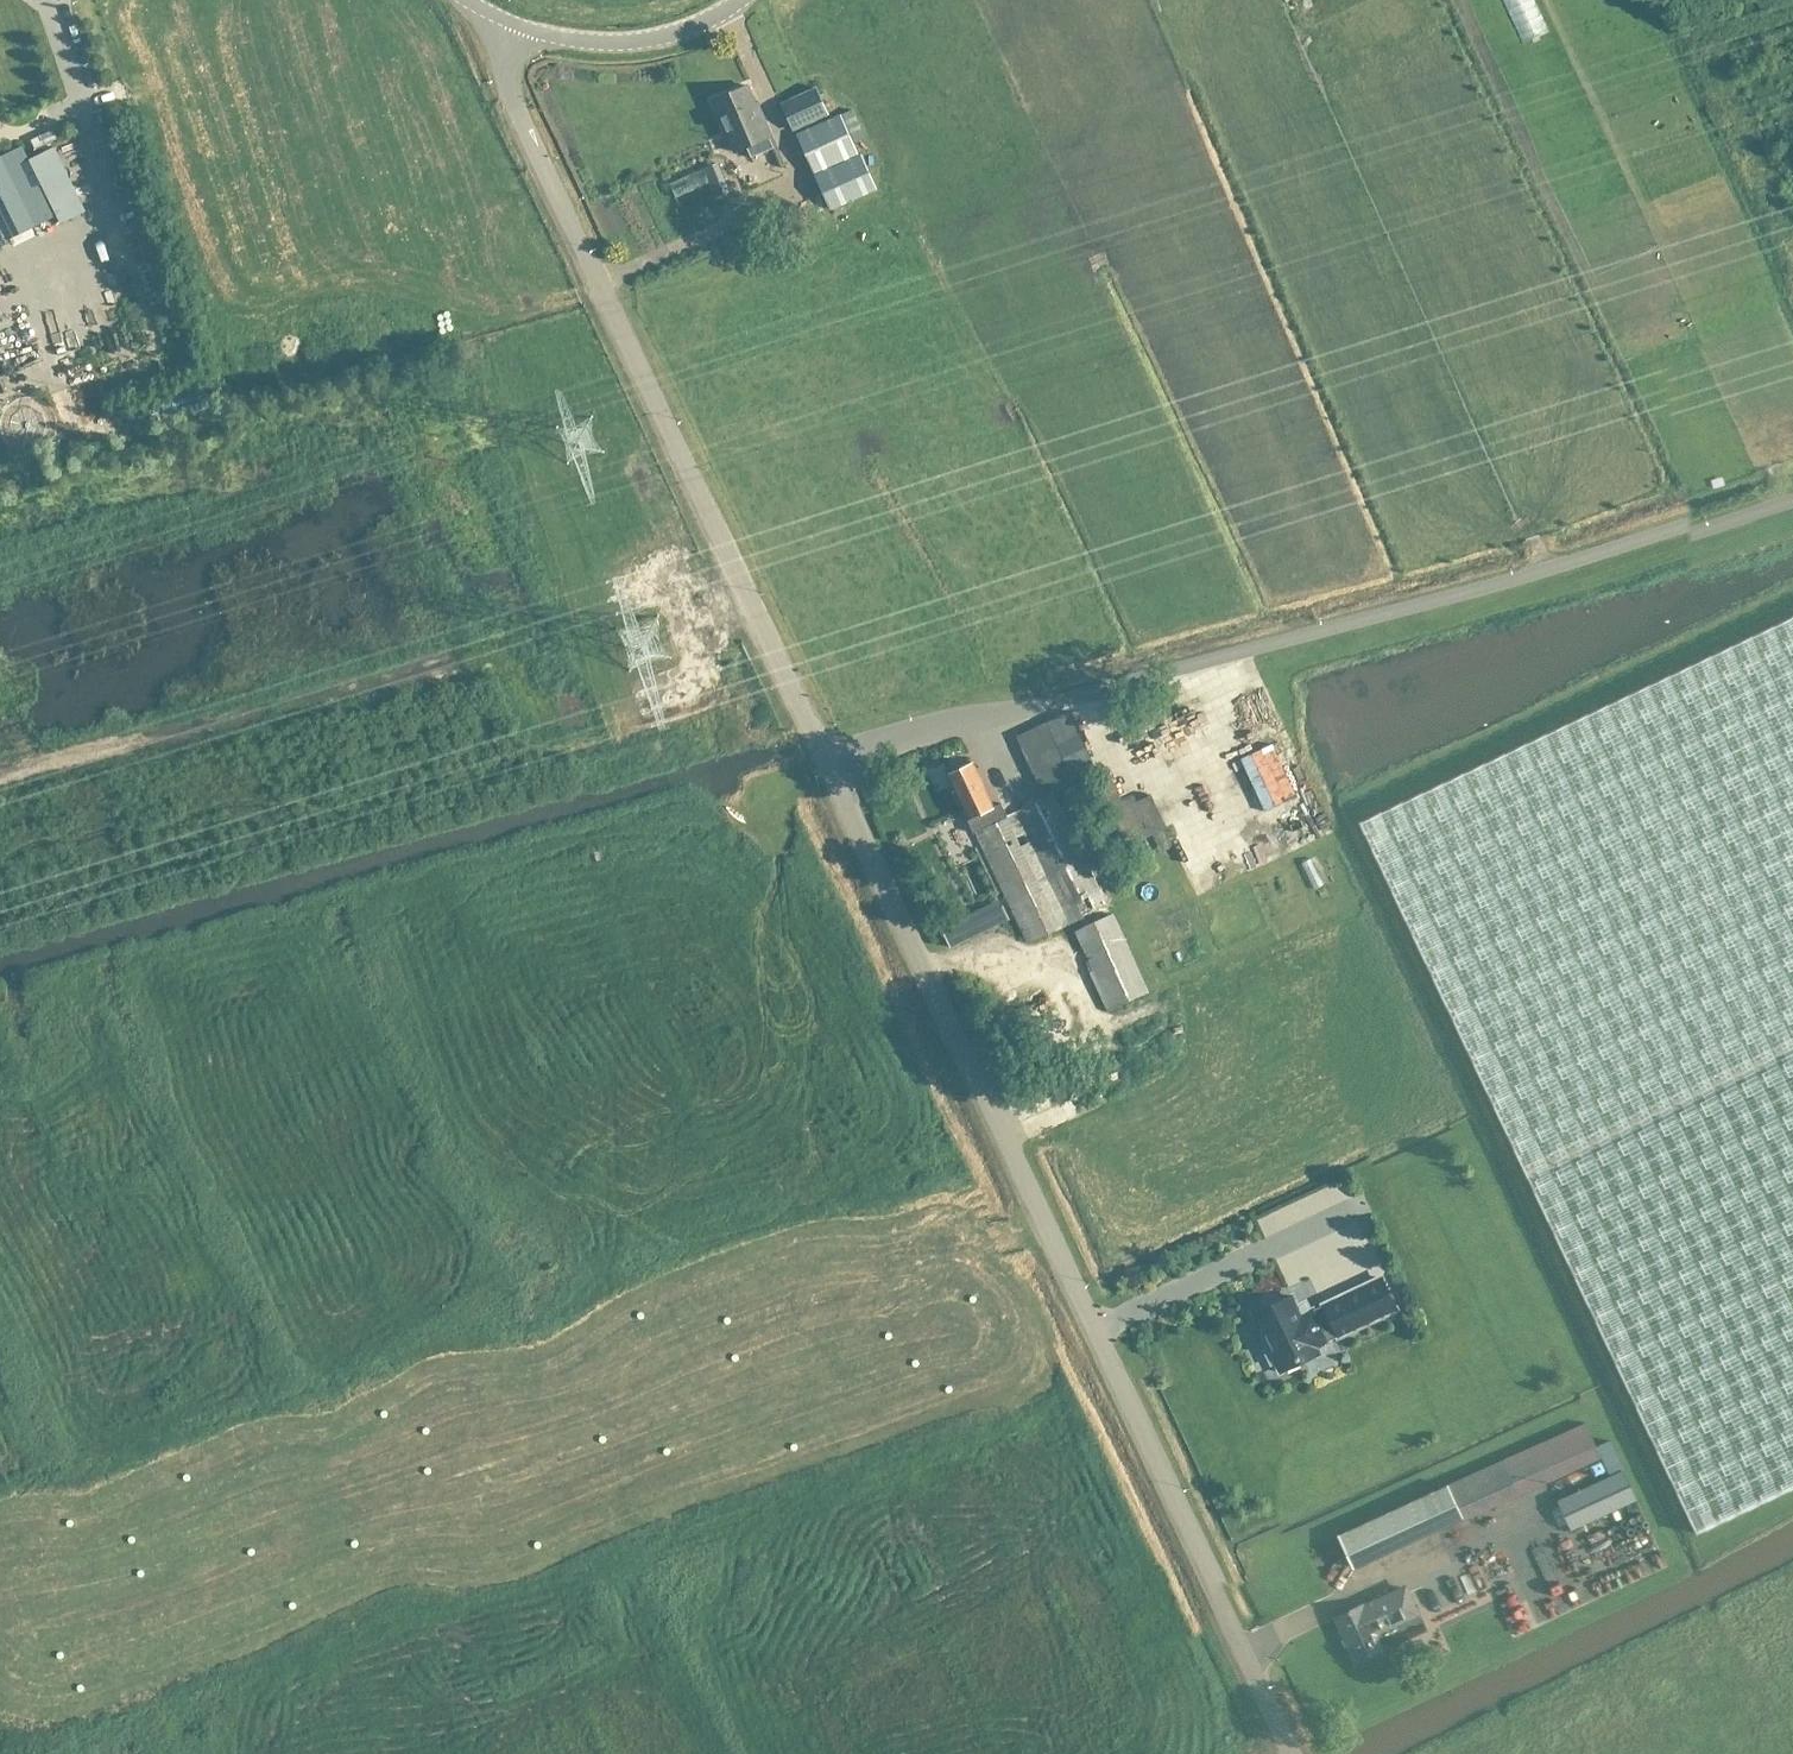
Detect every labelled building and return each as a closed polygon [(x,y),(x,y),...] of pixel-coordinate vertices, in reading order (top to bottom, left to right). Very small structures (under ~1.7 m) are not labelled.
[(734,152),(746,147),(750,158),(776,147),(771,137),(759,108),(757,109),(747,86),(712,101),(734,152)] [(829,116),(817,88),(782,104),(787,117),(793,131),(829,116)] [(872,189),(858,158),(860,157),(856,147),(865,142),(851,112),(842,115),(796,134),(814,174),(828,207),(872,189)] [(6,240),(56,215),(28,160),(22,148),(0,159),(0,247),(7,243),(6,240)] [(54,148),(28,160),(56,215),(60,224),(85,211),(54,148)] [(717,163),(702,169),(714,197),(728,192),(717,163)] [(62,421),(75,416),(65,391),(52,396),(62,421)] [(1360,813),(1697,1524),(1792,1478),(1792,607),(1360,813)] [(1134,738),(1161,728),(1157,717),(1130,727),(1134,738)] [(1047,725),(1044,719),(1014,732),(1037,781),(1067,768),(1049,725),(1047,725)] [(968,820),(969,820),(975,833),(974,833),(1026,944),(1104,906),(1051,793),(998,820),(992,809),(993,809),(971,763),(947,774),(968,820)] [(1254,839),(1262,860),(1305,843),(1296,822),(1254,839)] [(1073,933),(1086,960),(1084,962),(1107,1013),(1149,993),(1113,914),(1073,933)] [(964,941),(958,928),(943,935),(949,948),(964,941)] [(1031,1086),(1038,1082),(1033,1071),(1026,1075),(1031,1086)] [(1009,1097),(1012,1110),(1031,1105),(1028,1093),(1009,1097)] [(1317,1308),(1331,1339),(1395,1309),(1380,1278),(1317,1308)] [(1331,1339),(1317,1308),(1299,1316),(1290,1296),(1252,1314),(1265,1341),(1260,1343),(1270,1364),(1275,1362),(1279,1371),(1317,1354),(1314,1347),(1331,1339)] [(1638,1489),(1623,1458),(1558,1489),(1572,1520),(1638,1489)] [(1339,1524),(1352,1552),(1354,1557),(1462,1507),(1447,1475),(1421,1487),(1339,1524)] [(1433,1560),(1440,1577),(1454,1571),(1448,1554),(1433,1560)] [(1402,1577),(1365,1594),(1335,1608),(1355,1652),(1385,1638),(1379,1625),(1416,1608),(1402,1577)]
